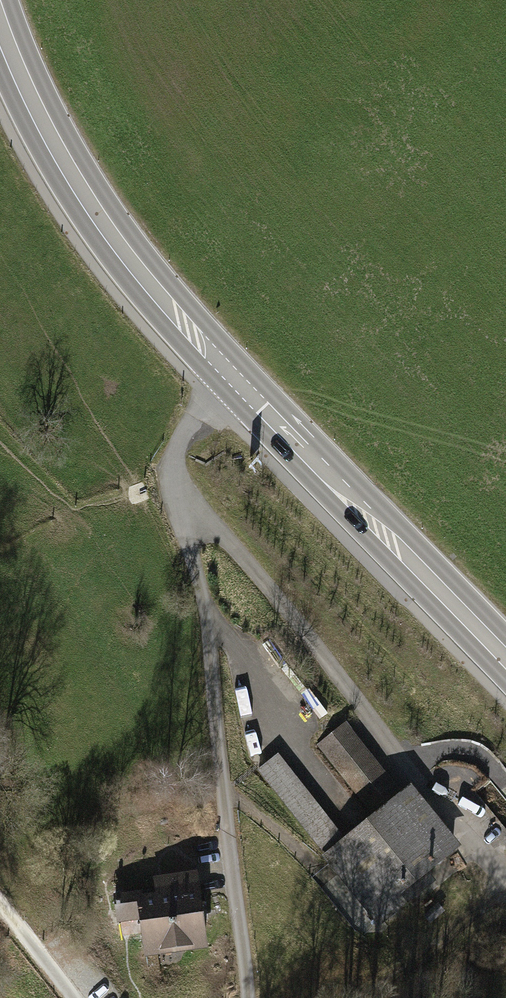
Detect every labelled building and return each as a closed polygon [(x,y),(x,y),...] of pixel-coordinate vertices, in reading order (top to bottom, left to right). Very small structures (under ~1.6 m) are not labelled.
[(402,797),(343,724),(319,744),(378,816),(330,854),(381,918),(427,881),(420,873),(453,846),(408,791),(402,797)] [(338,835),(275,756),(258,769),(321,849),(338,835)] [(115,896),(118,918),(142,915),(146,951),(205,944),(195,874),(156,880),(158,895),(139,898),(139,893),(115,896)]
